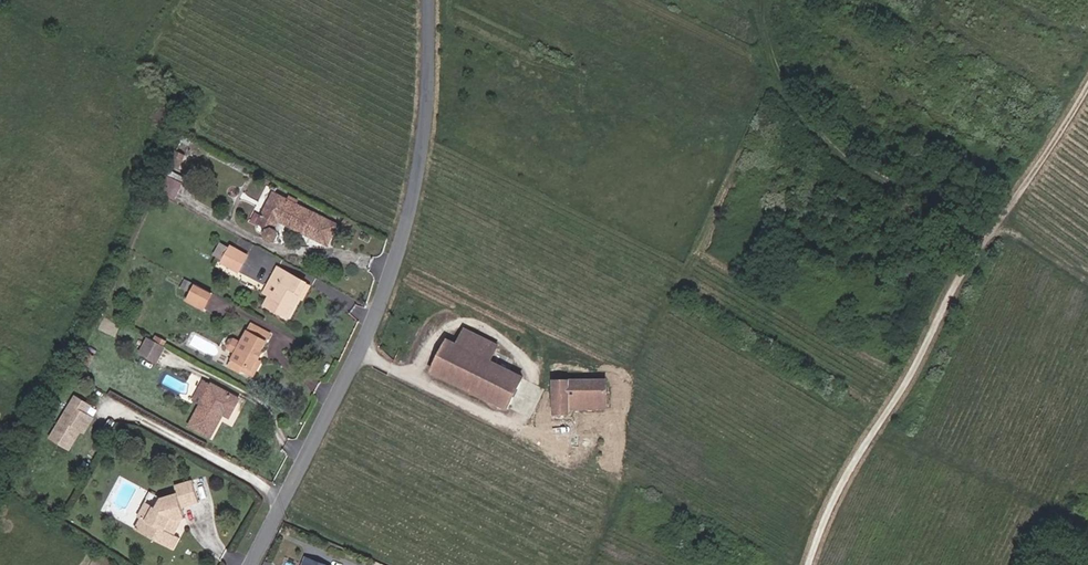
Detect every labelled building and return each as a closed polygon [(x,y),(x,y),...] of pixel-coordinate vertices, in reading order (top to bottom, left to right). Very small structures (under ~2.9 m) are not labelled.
[(168,165),(177,169),(182,157),(173,153),(168,165)] [(325,247),(336,227),(304,210),(294,205),(288,202),(273,194),(257,224),(270,230),(265,232),(263,236),(264,242),(269,244),(276,243),(279,239),(278,235),(276,234),(281,224),(325,247)] [(220,265),(237,273),(244,257),(228,249),(220,265)] [(286,319),(297,299),(305,284),(275,268),(267,283),(276,287),(269,299),(265,307),(286,319)] [(261,294),(269,299),(276,287),(267,283),(261,294)] [(297,299),(301,301),(309,287),(305,284),(297,299)] [(189,298),(195,301),(200,290),(195,287),(189,298)] [(192,306),(207,314),(215,299),(200,290),(195,301),(192,306)] [(240,361),(233,374),(244,380),(248,371),(257,376),(275,342),(256,332),(246,351),(240,361)] [(477,362),(485,347),(460,334),(452,349),(477,362)] [(144,359),(160,367),(168,352),(152,343),(144,359)] [(521,384),(485,366),(493,351),(485,347),(477,362),(452,349),(443,345),(427,375),(506,415),(521,384)] [(233,357),(240,361),(246,351),(238,346),(234,348),(231,354),(233,357)] [(608,403),(607,383),(557,383),(557,416),(571,416),(571,403),(608,403)] [(243,399),(216,385),(215,388),(207,384),(197,402),(206,406),(195,427),(216,438),(228,413),(234,416),(243,399)] [(90,441),(100,425),(96,423),(101,415),(85,406),(59,449),(78,461),(90,441)] [(93,443),(103,427),(100,425),(90,441),(93,443)] [(192,520),(209,516),(203,493),(186,497),(188,507),(173,512),(172,513),(168,521),(165,519),(157,532),(151,529),(144,542),(182,564),(189,553),(183,550),(188,542),(184,540),(187,535),(195,532),(192,520)] [(165,519),(168,521),(172,513),(160,505),(140,540),(144,542),(151,529),(157,532),(165,519)] [(189,553),(190,553),(197,541),(195,532),(187,535),(184,540),(188,542),(183,550),(189,553)]
